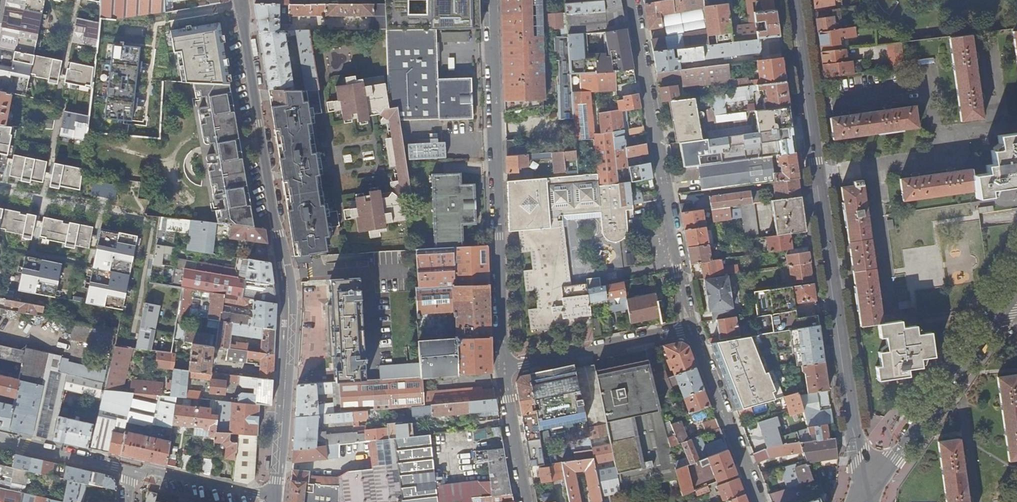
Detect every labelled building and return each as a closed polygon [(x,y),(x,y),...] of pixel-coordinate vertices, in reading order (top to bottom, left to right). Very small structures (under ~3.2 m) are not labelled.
[(46,0),(8,0),(0,38),(0,66),(28,76),(31,76),(49,80),(49,78),(58,80),(62,61),(43,57),(43,59),(34,58),(35,56),(46,0)] [(101,18),(117,19),(118,19),(166,12),(166,0),(102,0),(102,3),(101,18)] [(166,12),(172,11),(172,2),(187,0),(166,0),(166,12)] [(386,4),(387,29),(437,29),(481,28),(480,0),(386,0),(386,4)] [(542,0),(502,0),(505,71),(506,101),(545,100),(542,7),(542,0)] [(606,1),(584,3),(583,0),(578,0),(578,3),(566,5),(567,13),(567,15),(605,11),(606,20),(607,31),(627,29),(624,13),(622,0),(606,0),(606,1)] [(674,0),(662,0),(646,3),(650,28),(662,25),(661,13),(676,11),(674,0)] [(676,11),(693,8),(705,7),(704,0),(674,0),(676,11)] [(774,0),(761,0),(762,10),(775,8),(774,0)] [(387,29),(386,4),(320,3),(290,3),(256,3),(259,20),(260,31),(280,30),(280,23),(294,23),(293,15),(326,15),(326,16),(372,16),(373,29),(387,29)] [(732,31),(729,3),(705,7),(709,44),(718,43),(733,41),(732,31)] [(693,8),(676,11),(661,13),(662,25),(666,25),(668,37),(666,37),(667,49),(678,48),(709,44),(705,7),(693,8)] [(761,37),(765,37),(779,35),(775,8),(762,10),(754,11),(756,28),(757,38),(761,37)] [(833,10),(817,13),(819,32),(836,30),(833,10)] [(568,24),(606,20),(605,11),(567,15),(568,21),(568,24)] [(564,28),(563,37),(569,37),(569,34),(568,24),(568,21),(567,15),(567,13),(548,14),(549,29),(564,28)] [(98,47),(101,23),(78,19),(73,43),(98,47)] [(606,31),(607,31),(606,20),(568,24),(569,34),(583,33),(594,32),(606,31)] [(181,51),(182,52),(224,45),(221,26),(220,22),(171,30),(174,52),(181,51)] [(836,30),(819,32),(822,52),(837,50),(836,44),(841,43),(840,37),(845,36),(845,38),(856,37),(855,27),(836,30)] [(756,28),(732,31),(733,41),(757,38),(756,28)] [(437,29),(387,29),(389,90),(387,91),(390,108),(399,107),(401,120),(469,119),(473,114),(473,106),(471,106),(470,92),(473,91),(473,83),(468,79),(439,79),(437,29)] [(634,69),(627,29),(607,31),(606,31),(610,57),(596,58),(585,59),(583,33),(569,34),(569,37),(571,75),(616,72),(634,69)] [(270,90),(319,90),(310,30),(280,30),(260,31),(270,90)] [(447,44),(472,44),(472,31),(447,31),(447,44)] [(596,58),(594,32),(583,33),(585,59),(596,58)] [(781,51),(779,35),(765,37),(768,58),(782,56),(781,51)] [(980,94),(975,60),(975,53),(972,35),(951,38),(962,122),(983,119),(981,101),(980,94)] [(563,37),(555,37),(556,61),(560,61),(562,119),(574,119),(571,75),(569,37),(563,37)] [(666,37),(652,40),(654,51),(667,49),(666,37)] [(757,38),(733,41),(718,43),(720,57),(759,51),(762,51),(761,37),(757,38)] [(768,58),(765,37),(761,37),(762,51),(762,54),(759,54),(760,59),(768,58)] [(105,119),(131,122),(135,89),(138,90),(139,82),(136,82),(140,49),(124,47),(124,42),(120,42),(120,46),(114,45),(105,119)] [(718,43),(709,44),(678,48),(680,62),(720,57),(718,43)] [(905,67),(902,43),(888,44),(891,69),(905,67)] [(193,83),(230,84),(226,60),(224,45),(182,52),(184,65),(181,66),(181,69),(184,69),(187,82),(193,83)] [(667,49),(654,51),(658,72),(681,69),(680,62),(678,48),(667,49)] [(825,77),(854,74),(852,60),(848,61),(846,49),(837,50),(822,52),(825,77)] [(783,63),(782,56),(768,58),(760,59),(758,60),(760,78),(753,80),(749,80),(748,77),(732,79),(732,81),(733,87),(786,81),(783,63)] [(750,61),(753,80),(760,78),(758,60),(750,61)] [(94,83),(95,68),(69,63),(65,81),(72,83),(72,84),(93,88),(94,83)] [(681,69),(658,72),(659,82),(683,79),(684,84),(684,86),(732,81),(732,79),(730,63),(681,69)] [(0,66),(0,75),(30,81),(31,76),(28,76),(0,66)] [(636,82),(634,69),(616,72),(617,86),(636,82)] [(617,86),(616,72),(571,75),(574,119),(576,140),(596,138),(596,133),(592,91),(617,90),(617,86)] [(12,93),(27,96),(30,81),(0,75),(0,91),(12,93)] [(390,108),(387,91),(385,76),(356,80),(355,76),(346,78),(347,85),(337,86),(339,101),(328,103),(329,112),(343,110),(345,120),(358,118),(359,122),(370,120),(368,112),(376,110),(387,119),(388,124),(391,123),(393,137),(391,138),(391,142),(387,142),(390,162),(394,162),(395,166),(398,166),(400,180),(397,181),(398,185),(389,196),(382,198),(380,189),(370,191),(370,194),(356,197),(358,207),(345,210),(346,219),(357,218),(360,232),(371,230),(371,237),(381,236),(380,231),(387,230),(386,223),(407,220),(404,194),(412,193),(401,120),(399,107),(390,108)] [(683,79),(659,82),(660,87),(678,85),(684,84),(683,79)] [(684,86),(684,84),(678,85),(680,99),(696,97),(713,95),(734,93),(733,87),(732,81),(684,86)] [(789,106),(786,81),(733,87),(734,93),(713,95),(716,115),(727,113),(726,102),(751,99),(750,95),(754,94),(754,91),(764,89),(765,97),(763,98),(763,101),(758,102),(759,109),(789,106)] [(230,84),(193,83),(196,98),(206,96),(207,106),(201,107),(200,107),(199,109),(199,110),(199,112),(200,113),(199,113),(200,120),(236,122),(234,110),(233,105),(230,84)] [(678,85),(660,87),(663,102),(673,100),(680,99),(678,85)] [(319,90),(270,90),(295,257),(309,256),(327,255),(325,245),(327,244),(326,237),(327,237),(327,232),(333,231),(332,227),(340,226),(338,210),(330,211),(329,208),(323,209),(322,204),(321,204),(319,190),(323,190),(315,138),(311,139),(308,125),(310,125),(309,119),(315,118),(314,115),(322,113),(319,90)] [(5,125),(6,119),(11,119),(12,112),(8,111),(12,93),(0,91),(0,125),(5,125)] [(641,107),(638,94),(625,97),(625,100),(619,101),(620,110),(622,109),(622,110),(626,110),(641,107)] [(673,100),(680,142),(688,141),(703,139),(696,97),(680,99),(673,100)] [(756,110),(758,131),(780,127),(792,125),(791,118),(789,106),(759,109),(756,110)] [(844,116),(831,118),(834,140),(879,133),(879,134),(904,131),(904,130),(919,127),(916,106),(892,109),(885,110),(851,115),(844,116)] [(620,110),(600,113),(602,133),(613,131),(625,129),(629,129),(627,119),(626,110),(622,110),(622,109),(620,110)] [(88,133),(90,116),(65,111),(60,135),(86,140),(88,133)] [(236,122),(200,120),(204,141),(204,142),(206,144),(208,144),(214,143),(215,146),(220,145),(220,142),(240,138),(239,135),(237,122),(236,122)] [(0,125),(0,173),(4,174),(6,164),(7,157),(14,126),(5,125),(0,125)] [(780,127),(781,135),(793,133),(792,125),(780,127)] [(613,131),(614,137),(615,149),(627,147),(625,132),(628,134),(645,131),(644,126),(629,129),(625,129),(613,131)] [(703,139),(688,141),(689,150),(698,149),(699,155),(710,154),(710,151),(721,150),(721,152),(761,147),(762,156),(771,155),(776,154),(795,152),(793,133),(781,135),(759,138),(758,131),(744,133),(703,139)] [(999,135),(1000,149),(991,150),(993,165),(987,166),(988,173),(981,174),(984,198),(991,196),(990,190),(1016,186),(1016,133),(999,135)] [(629,139),(631,146),(647,143),(646,139),(646,136),(629,139)] [(614,137),(596,138),(599,175),(600,186),(619,183),(618,180),(617,169),(615,149),(614,137)] [(517,140),(507,140),(507,156),(529,154),(528,146),(517,146),(517,140)] [(410,160),(449,159),(448,141),(409,143),(410,160)] [(627,147),(615,149),(617,169),(629,167),(640,165),(639,162),(629,164),(628,157),(649,153),(647,143),(631,146),(627,147)] [(217,209),(219,224),(256,228),(243,154),(241,152),(239,151),(237,151),(220,154),(220,152),(210,154),(208,155),(207,157),(208,159),(208,160),(210,161),(212,160),(213,162),(208,163),(214,194),(215,194),(214,197),(215,199),(218,200),(224,198),(226,208),(217,209)] [(577,151),(553,153),(554,162),(554,174),(566,173),(565,161),(577,160),(577,151)] [(781,171),(774,172),(775,181),(799,178),(795,152),(776,154),(778,166),(780,166),(781,171)] [(553,153),(529,154),(507,156),(508,173),(520,172),(520,171),(524,171),(524,167),(529,167),(528,164),(554,162),(553,153)] [(352,154),(343,155),(345,163),(353,162),(352,154)] [(747,158),(699,165),(701,179),(702,190),(748,185),(759,183),(763,183),(773,181),(775,181),(774,172),(771,155),(762,156),(747,158)] [(12,165),(10,175),(22,178),(22,176),(32,178),(31,180),(43,182),(47,163),(40,161),(40,159),(23,156),(23,157),(14,156),(14,159),(12,165)] [(75,167),(55,162),(51,182),(60,184),(60,185),(80,190),(83,169),(75,168),(75,167)] [(629,167),(631,181),(653,178),(651,164),(640,165),(629,167)] [(699,165),(687,167),(688,180),(701,179),(699,165)] [(687,167),(674,168),(677,182),(688,180),(687,167)] [(984,198),(981,174),(973,175),(972,170),(955,172),(947,173),(919,177),(912,178),(900,179),(903,201),(975,191),(976,199),(984,198)] [(435,248),(464,247),(463,225),(472,224),(477,220),(476,212),(474,212),(474,198),(476,198),(476,188),(472,184),(462,185),(462,178),(457,174),(433,174),(435,248)] [(578,176),(508,181),(509,200),(512,200),(513,201),(511,202),(509,204),(509,206),(510,207),(513,209),(513,211),(509,212),(510,231),(521,230),(565,227),(565,226),(557,227),(557,221),(565,221),(564,215),(602,211),(600,186),(599,175),(578,176)] [(775,181),(773,181),(776,200),(802,196),(799,178),(775,181)] [(119,186),(95,181),(91,195),(116,200),(119,186)] [(622,205),(633,204),(657,200),(655,192),(642,195),(642,193),(637,188),(632,189),(631,181),(619,183),(622,205)] [(844,203),(842,203),(846,227),(847,228),(855,284),(854,284),(857,311),(859,311),(860,326),(878,324),(882,323),(879,299),(878,292),(873,257),(872,250),(867,216),(867,209),(863,181),(852,182),(852,186),(842,188),(844,203)] [(603,232),(604,233),(624,231),(627,231),(628,229),(628,226),(626,214),(621,215),(621,211),(633,209),(633,204),(622,205),(619,183),(600,186),(602,211),(603,232)] [(763,183),(759,183),(760,193),(751,194),(751,190),(710,196),(711,209),(730,206),(741,205),(755,203),(766,201),(763,183)] [(776,200),(772,200),(776,235),(789,233),(806,231),(802,196),(776,200)] [(693,202),(680,204),(682,213),(694,211),(693,202)] [(741,205),(746,239),(753,238),(759,238),(755,203),(741,205)] [(730,206),(711,209),(713,219),(716,221),(731,219),(730,206)] [(0,207),(0,230),(24,235),(24,233),(33,235),(37,215),(0,207)] [(694,211),(682,213),(688,247),(712,244),(712,240),(708,241),(703,213),(705,213),(705,210),(694,211)] [(45,216),(41,238),(66,243),(67,241),(76,243),(76,245),(90,248),(93,234),(94,228),(85,226),(85,225),(45,216)] [(192,221),(161,217),(156,245),(173,248),(175,234),(188,236),(188,234),(190,234),(192,221)] [(219,224),(192,221),(190,234),(187,250),(213,254),(215,236),(241,240),(241,243),(247,244),(247,240),(268,243),(266,229),(256,228),(219,224)] [(565,227),(521,230),(523,252),(532,251),(534,269),(525,271),(527,290),(537,289),(539,308),(529,309),(532,329),(593,322),(592,319),(591,303),(589,289),(588,283),(572,285),(565,227)] [(86,302),(123,309),(138,235),(102,228),(100,235),(97,249),(107,251),(106,256),(96,254),(86,302)] [(624,231),(604,233),(606,236),(609,239),(614,242),(616,242),(620,241),(623,238),(626,235),(627,233),(627,231),(624,231)] [(768,236),(769,252),(786,250),(791,249),(789,233),(776,235),(768,236)] [(90,248),(97,249),(100,235),(93,234),(90,248)] [(688,247),(691,264),(701,262),(711,260),(710,248),(713,247),(712,244),(688,247)] [(173,248),(156,245),(153,263),(172,266),(173,262),(175,248),(173,248)] [(489,283),(488,246),(464,247),(435,248),(417,249),(419,287),(489,283)] [(811,262),(809,246),(791,249),(786,250),(788,266),(790,265),(811,262)] [(26,256),(20,291),(57,298),(64,263),(26,256)] [(273,275),(271,263),(249,259),(248,263),(237,261),(236,269),(187,261),(187,263),(177,261),(177,262),(173,262),(172,266),(173,267),(184,268),(185,268),(274,283),(273,275)] [(701,262),(704,279),(705,278),(717,276),(716,269),(723,268),(721,259),(711,260),(701,262)] [(813,280),(811,262),(790,265),(793,283),(813,280)] [(172,266),(153,263),(150,282),(170,285),(173,267),(172,266)] [(173,267),(170,285),(182,287),(185,268),(184,268),(173,267)] [(276,294),(274,283),(185,268),(182,287),(183,287),(249,299),(254,299),(277,303),(276,294)] [(713,310),(714,320),(717,320),(735,317),(728,275),(705,278),(707,291),(709,290),(710,299),(708,299),(710,311),(713,310)] [(335,355),(336,382),(356,380),(366,380),(359,278),(330,279),(332,305),(328,306),(331,355),(335,355)] [(605,286),(607,299),(609,313),(628,308),(627,299),(624,282),(619,283),(605,286)] [(489,301),(489,283),(419,287),(417,287),(418,314),(490,310),(489,301)] [(814,283),(770,289),(773,314),(771,314),(774,332),(819,324),(818,315),(797,318),(795,302),(816,300),(814,283)] [(589,289),(591,303),(607,299),(605,286),(602,287),(589,289)] [(179,315),(189,316),(209,319),(276,329),(276,320),(277,303),(254,299),(254,309),(245,309),(232,308),(231,313),(223,312),(224,306),(224,302),(245,306),(248,304),(249,299),(183,287),(179,315)] [(628,308),(631,323),(644,320),(647,319),(660,317),(656,294),(627,299),(628,308)] [(45,306),(6,299),(5,305),(15,307),(15,306),(20,307),(20,312),(37,315),(38,311),(44,312),(45,306)] [(910,308),(909,301),(898,302),(899,310),(910,308)] [(144,303),(138,349),(153,351),(160,305),(144,303)] [(491,336),(490,310),(418,314),(418,322),(419,341),(491,336)] [(189,316),(179,315),(175,340),(178,340),(192,342),(214,346),(229,348),(233,348),(233,345),(231,344),(233,334),(262,338),(260,352),(274,354),(275,345),(276,329),(209,319),(208,326),(219,328),(217,342),(212,342),(213,334),(183,330),(184,324),(188,325),(189,316)] [(719,337),(709,339),(711,343),(720,342),(720,339),(727,338),(735,336),(733,327),(738,326),(736,316),(735,317),(717,320),(719,337)] [(593,322),(595,337),(601,336),(600,318),(592,319),(593,322)] [(917,335),(916,326),(902,328),(901,321),(882,323),(878,324),(880,338),(885,337),(887,351),(878,352),(880,366),(875,366),(877,381),(909,376),(908,370),(922,368),(921,360),(935,358),(934,347),(932,333),(917,335)] [(112,347),(116,329),(76,322),(73,339),(112,347)] [(720,342),(711,343),(715,354),(742,349),(744,360),(734,365),(720,367),(724,377),(740,374),(750,372),(790,366),(802,364),(824,361),(823,353),(819,324),(774,332),(757,335),(749,337),(727,340),(720,342)] [(748,329),(749,337),(757,335),(756,328),(748,329)] [(419,341),(420,363),(421,363),(421,378),(492,372),(491,336),(419,341)] [(188,370),(210,373),(214,346),(192,342),(188,370)] [(242,349),(248,350),(249,343),(238,342),(237,345),(236,349),(242,349)] [(681,342),(664,346),(668,358),(666,359),(670,368),(672,367),(675,375),(696,367),(687,345),(681,342)] [(0,345),(0,359),(23,364),(26,351),(0,345)] [(132,348),(116,346),(106,390),(121,391),(132,348)] [(26,351),(23,364),(36,366),(46,369),(59,371),(61,362),(62,355),(27,348),(26,351)] [(227,360),(240,362),(242,349),(236,349),(233,348),(229,348),(227,360)] [(655,348),(647,349),(651,367),(659,363),(655,348)] [(260,378),(273,379),(274,367),(274,354),(260,352),(248,350),(242,349),(240,362),(247,363),(248,361),(258,363),(257,365),(261,366),(260,378)] [(742,349),(715,354),(720,367),(734,365),(744,360),(742,349)] [(173,353),(159,352),(157,366),(171,368),(173,353)] [(610,372),(607,358),(600,359),(602,369),(596,370),(607,427),(615,467),(619,487),(658,480),(658,483),(678,478),(676,468),(674,461),(674,459),(672,451),(671,446),(668,438),(666,429),(665,423),(663,416),(661,405),(659,398),(657,391),(655,384),(636,387),(632,367),(610,372)] [(824,361),(802,364),(802,370),(805,372),(808,393),(799,395),(802,404),(804,411),(808,426),(827,424),(833,423),(831,405),(819,406),(817,391),(828,389),(824,361)] [(70,374),(104,382),(106,372),(83,367),(61,362),(59,371),(70,374)] [(382,409),(411,406),(423,405),(422,391),(421,378),(421,363),(420,363),(379,366),(380,379),(366,380),(356,380),(359,411),(368,410),(377,409),(382,409)] [(23,364),(20,380),(32,383),(33,377),(36,366),(23,364)] [(607,427),(596,370),(594,364),(576,368),(576,370),(590,436),(592,448),(593,449),(594,458),(597,470),(615,467),(607,427)] [(790,366),(750,372),(753,389),(796,383),(790,366)] [(696,367),(675,375),(679,383),(684,396),(704,389),(696,367)] [(39,384),(38,390),(65,396),(66,390),(70,374),(59,371),(46,369),(44,379),(43,385),(39,384)] [(235,402),(259,404),(272,405),(272,396),(273,379),(260,378),(212,372),(212,373),(210,373),(188,370),(175,369),(173,383),(169,383),(168,388),(172,388),(171,396),(177,396),(198,398),(200,398),(201,391),(187,390),(189,378),(212,380),(210,392),(226,394),(228,381),(240,382),(240,384),(242,386),(255,387),(255,394),(242,393),(239,394),(239,398),(236,398),(236,399),(235,402)] [(576,370),(531,379),(536,414),(537,422),(540,438),(541,446),(590,436),(576,370)] [(666,371),(653,375),(655,383),(669,377),(666,371)] [(66,390),(100,398),(104,382),(70,374),(66,390)] [(531,379),(530,374),(520,376),(516,382),(522,416),(536,414),(531,379)] [(740,374),(724,377),(731,397),(745,392),(740,374)] [(997,377),(1008,460),(1016,459),(1016,374),(997,377)] [(16,398),(20,380),(0,375),(0,394),(16,398)] [(655,383),(655,384),(657,391),(676,384),(672,376),(669,377),(655,383)] [(32,383),(39,384),(43,385),(44,379),(33,377),(32,383)] [(14,405),(9,430),(19,432),(29,434),(38,390),(39,384),(32,383),(20,380),(16,398),(14,405)] [(132,380),(131,392),(135,392),(163,395),(164,384),(132,380)] [(359,411),(356,380),(336,382),(298,385),(297,397),(296,417),(353,411),(359,411)] [(422,391),(423,405),(484,399),(483,390),(483,388),(422,391)] [(484,399),(496,398),(495,389),(483,390),(484,399)] [(710,405),(704,389),(684,396),(689,413),(710,405)] [(819,406),(831,405),(828,389),(817,391),(819,406)] [(38,390),(29,434),(39,436),(54,440),(60,416),(65,396),(38,390)] [(121,391),(106,390),(101,409),(130,416),(135,392),(131,392),(121,391)] [(135,392),(130,416),(128,422),(131,422),(148,426),(152,422),(156,423),(156,425),(168,427),(173,428),(173,424),(176,405),(177,396),(171,396),(163,395),(135,392)] [(785,397),(790,415),(804,411),(802,404),(799,395),(798,393),(785,397)] [(479,416),(499,414),(496,398),(484,399),(423,405),(411,406),(412,420),(432,418),(432,416),(479,412),(479,416)] [(667,403),(659,398),(661,405),(663,416),(671,413),(667,403)] [(216,432),(230,433),(232,402),(219,401),(219,408),(218,412),(216,432)] [(9,430),(14,405),(0,402),(0,428),(9,430)] [(238,433),(258,434),(259,416),(259,404),(235,402),(232,402),(230,433),(238,433)] [(173,424),(195,427),(197,407),(176,405),(173,424)] [(751,406),(739,410),(741,418),(754,414),(751,406)] [(225,458),(235,459),(237,443),(232,442),(229,439),(230,433),(216,432),(218,412),(215,412),(215,415),(212,415),(211,414),(212,408),(197,407),(195,427),(194,435),(215,438),(215,442),(221,443),(226,449),(225,458)] [(130,416),(101,409),(91,448),(101,450),(109,452),(114,432),(126,434),(126,431),(128,422),(130,416)] [(359,421),(364,421),(367,421),(368,418),(368,410),(359,411),(353,411),(355,422),(359,421)] [(340,444),(366,441),(366,434),(358,435),(358,433),(326,436),(326,433),(317,433),(317,428),(324,427),(324,425),(345,423),(354,422),(355,422),(353,411),(296,417),(294,447),(294,450),(334,445),(340,444)] [(60,416),(54,440),(66,442),(88,448),(94,424),(84,421),(85,417),(80,417),(77,416),(76,419),(60,416)] [(720,428),(716,418),(702,423),(706,433),(720,428)] [(772,447),(800,442),(812,440),(810,434),(809,429),(788,435),(784,421),(779,418),(765,423),(769,436),(772,446),(772,447)] [(681,442),(689,440),(681,420),(669,425),(671,429),(673,429),(675,435),(668,438),(671,446),(681,442)] [(407,437),(414,436),(413,423),(403,424),(402,421),(387,423),(388,428),(367,430),(367,425),(365,425),(366,434),(366,441),(370,441),(407,437)] [(758,421),(743,426),(746,434),(757,430),(760,427),(758,421)] [(816,433),(817,440),(828,438),(827,424),(808,426),(809,429),(810,434),(816,433)] [(502,428),(493,428),(492,437),(501,437),(502,428)] [(720,428),(706,433),(689,440),(681,442),(687,456),(674,461),(676,468),(687,464),(699,460),(693,445),(701,442),(703,446),(711,444),(711,443),(723,438),(720,428)] [(475,440),(487,439),(487,430),(474,431),(475,440)] [(143,460),(167,465),(171,441),(129,432),(126,431),(126,434),(121,455),(143,460)] [(114,432),(109,452),(121,455),(126,434),(114,432)] [(255,479),(258,434),(238,433),(237,443),(235,459),(233,480),(249,484),(255,479)] [(512,494),(504,448),(487,450),(489,481),(436,485),(430,434),(414,436),(407,437),(370,441),(373,469),(377,501),(483,501),(483,497),(512,494)] [(769,436),(761,439),(765,449),(772,446),(769,436)] [(805,459),(834,455),(836,454),(836,443),(835,437),(828,438),(817,440),(812,440),(800,442),(803,451),(805,459)] [(540,438),(527,440),(530,460),(536,459),(538,466),(544,465),(543,462),(541,446),(540,438)] [(761,439),(750,444),(754,454),(765,449),(761,439)] [(946,501),(968,501),(968,498),(963,464),(962,457),(959,439),(938,442),(946,501)] [(765,449),(754,454),(757,462),(770,457),(803,451),(800,442),(772,447),(772,446),(765,449)] [(294,450),(293,462),(335,457),(335,456),(339,456),(340,444),(334,445),(294,450)] [(706,451),(708,456),(721,451),(720,449),(716,450),(715,448),(706,451)] [(597,470),(594,458),(593,449),(574,453),(576,460),(562,462),(565,479),(569,501),(581,501),(575,474),(574,473),(575,471),(586,470),(587,471),(586,473),(592,501),(603,501),(597,470)] [(717,482),(737,474),(731,458),(728,449),(721,451),(708,456),(708,459),(697,463),(698,465),(701,465),(702,467),(711,464),(717,482)] [(190,470),(192,454),(184,453),(182,467),(181,467),(181,468),(190,470)] [(41,473),(44,460),(27,457),(16,454),(13,467),(41,473)] [(203,473),(211,475),(213,459),(209,459),(210,456),(206,456),(206,459),(205,458),(203,473)] [(52,475),(53,471),(55,462),(52,462),(44,460),(41,473),(52,475)] [(806,460),(781,467),(787,487),(813,479),(808,467),(806,460)] [(66,474),(66,472),(67,469),(67,465),(55,462),(53,471),(66,474)] [(550,464),(544,465),(544,467),(539,468),(541,483),(551,481),(565,479),(562,462),(550,464)] [(676,468),(678,478),(682,495),(686,494),(693,491),(687,464),(676,468)] [(103,486),(117,489),(117,481),(112,475),(91,471),(75,467),(73,473),(66,472),(66,474),(65,478),(69,479),(81,482),(103,487),(103,486)] [(615,467),(597,470),(603,501),(610,501),(609,494),(620,492),(619,487),(615,467)] [(373,469),(350,471),(338,477),(338,485),(338,501),(377,501),(373,469)] [(292,470),(291,481),(308,482),(309,475),(309,471),(292,470)] [(338,485),(338,477),(309,475),(308,482),(338,485)] [(745,493),(739,477),(717,486),(722,499),(715,501),(723,501),(745,493)] [(81,482),(69,479),(65,501),(70,501),(77,501),(81,482)] [(770,493),(773,501),(783,501),(813,491),(817,490),(813,479),(787,487),(770,493)] [(303,501),(311,501),(324,501),(325,495),(334,496),(333,501),(338,501),(338,485),(308,482),(291,481),(289,501),(303,501)] [(709,491),(708,485),(695,490),(697,495),(709,491)] [(65,501),(0,487),(0,501),(70,501),(65,501)] [(156,501),(157,494),(149,492),(146,501),(161,501),(156,501)] [(745,493),(723,501),(748,501),(745,493)] [(514,501),(512,494),(483,497),(483,501),(514,501)]
